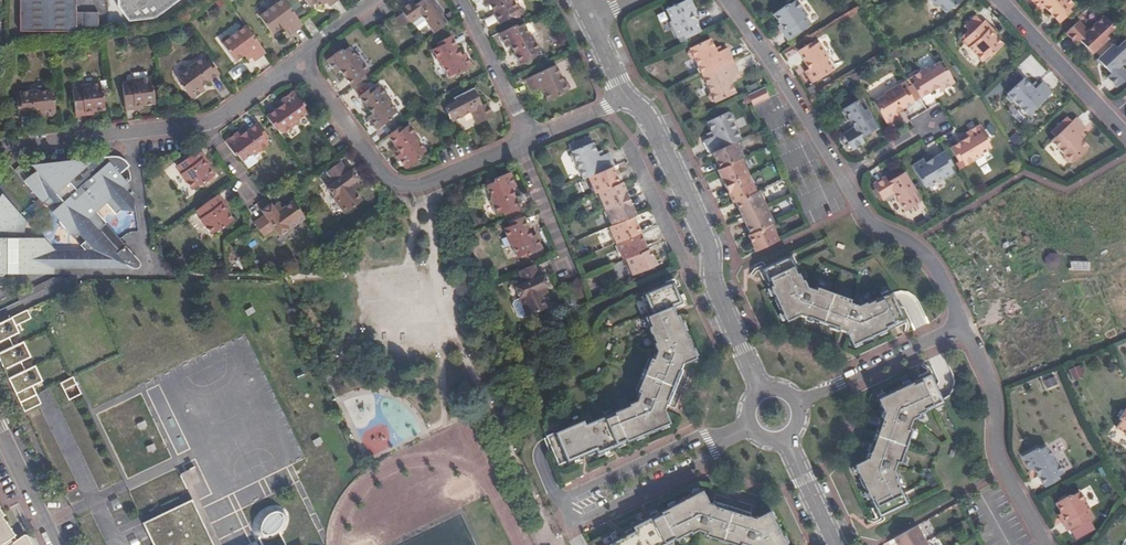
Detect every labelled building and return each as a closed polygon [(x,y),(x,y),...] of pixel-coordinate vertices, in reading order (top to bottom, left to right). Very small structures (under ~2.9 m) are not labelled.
[(20,34),(76,34),(76,31),(98,31),(98,14),(76,14),(76,0),(20,0),(20,34)] [(117,10),(129,25),(155,23),(187,0),(117,0),(117,10)] [(293,11),(301,5),(297,0),(285,0),(293,11)] [(315,5),(321,1),(324,6),(328,10),(339,2),(337,0),(298,0),(307,12),(315,5)] [(424,0),(420,0),(412,6),(410,2),(399,11),(409,25),(420,17),(423,14),(429,22),(425,24),(433,34),(446,24),(439,14),(442,12),(434,0),(425,0),(425,1),(424,0)] [(481,6),(486,3),(496,21),(509,13),(507,9),(514,6),(511,0),(478,0),(481,6)] [(699,28),(690,8),(694,6),(691,0),(675,0),(664,6),(667,11),(669,16),(667,17),(676,34),(683,31),(685,35),(699,28)] [(770,10),(777,20),(788,35),(808,20),(803,13),(804,12),(796,0),(787,0),(785,2),(784,0),(770,10)] [(944,9),(949,3),(951,5),(956,0),(935,0),(944,9)] [(1059,21),(1071,10),(1068,7),(1073,2),(1071,0),(1033,0),(1041,8),(1044,5),(1059,21)] [(321,1),(315,5),(319,10),(324,6),(321,1)] [(270,39),(278,33),(284,29),(287,34),(291,38),(302,30),(281,3),(265,16),(264,15),(262,14),(257,17),(257,19),(258,21),(257,22),(270,39)] [(423,14),(420,17),(425,24),(429,22),(423,14)] [(1088,45),(1093,51),(1108,37),(1105,33),(1114,25),(1103,14),(1094,22),(1096,25),(1089,31),(1087,29),(1078,19),(1065,30),(1075,41),(1078,37),(1087,46),(1088,45)] [(980,19),(993,32),(995,30),(983,17),(980,19)] [(988,52),(1001,41),(993,32),(980,19),(962,35),(969,42),(967,44),(980,58),(987,51),(988,52)] [(777,20),(775,22),(785,37),(788,35),(777,20)] [(1094,22),(1087,29),(1089,31),(1096,25),(1094,22)] [(512,24),(497,32),(504,47),(509,45),(518,63),(532,56),(530,52),(536,49),(529,33),(525,34),(520,23),(513,27),(512,24)] [(284,29),(278,33),(282,38),(287,34),(284,29)] [(247,57),(250,62),(253,66),(264,58),(244,32),(228,45),(227,43),(224,43),(221,45),(220,48),(221,50),(220,50),(233,68),(242,61),(247,57)] [(702,74),(733,59),(727,47),(720,49),(717,51),(715,47),(710,37),(689,47),(689,49),(688,50),(688,51),(690,56),(692,57),(693,56),(702,74)] [(1098,55),(1103,61),(1102,62),(1110,71),(1106,75),(1116,85),(1125,76),(1125,71),(1119,64),(1117,62),(1124,55),(1125,57),(1125,38),(1116,46),(1113,42),(1098,55)] [(461,58),(451,39),(437,46),(440,50),(433,54),(441,69),(444,68),(450,79),(456,76),(457,78),(474,69),(466,56),(461,58)] [(809,39),(794,48),(806,66),(802,69),(810,83),(825,73),(824,71),(831,67),(825,56),(826,55),(816,39),(811,42),(809,39)] [(353,89),(366,79),(363,75),(369,72),(358,57),(357,58),(349,49),(343,53),(341,50),(327,61),(337,74),(341,71),(353,89)] [(1117,62),(1119,64),(1125,58),(1125,57),(1124,55),(1117,62)] [(245,66),(250,62),(247,57),(242,61),(245,66)] [(733,59),(702,74),(710,92),(709,92),(709,94),(712,99),(713,100),(714,99),(715,101),(736,92),(731,81),(729,77),(733,75),(739,72),(733,59)] [(909,82),(918,96),(936,85),(939,89),(953,81),(944,66),(941,67),(937,60),(926,66),(925,64),(909,74),(912,80),(909,82)] [(205,90),(221,77),(211,65),(209,67),(204,61),(190,72),(192,75),(182,83),(186,88),(183,90),(195,104),(208,95),(205,90)] [(531,91),(535,89),(540,86),(543,92),(547,100),(567,91),(553,63),(523,77),(531,91)] [(1026,113),(1051,89),(1041,78),(1036,83),(1032,86),(1030,83),(1022,74),(1005,91),(1006,92),(1005,93),(1005,95),(1009,99),(1011,99),(1012,98),(1026,113)] [(894,110),(912,100),(904,85),(900,87),(897,81),(881,91),(882,93),(871,99),(875,106),(873,108),(882,123),(896,115),(894,110)] [(120,87),(123,110),(141,109),(153,107),(152,91),(150,90),(150,82),(130,83),(130,86),(120,87)] [(71,91),(73,114),(92,113),(104,112),(103,96),(101,96),(101,86),(81,88),(82,90),(71,91)] [(764,86),(747,94),(753,105),(769,97),(764,86)] [(475,95),(472,88),(456,95),(458,98),(447,103),(453,115),(465,110),(464,108),(472,104),(473,106),(479,119),(491,114),(495,112),(489,100),(482,103),(477,94),(475,95)] [(372,90),(360,99),(373,116),(369,120),(378,132),(394,121),(392,118),(397,114),(390,104),(391,103),(380,89),(375,93),(372,90)] [(19,100),(15,101),(16,116),(39,114),(39,119),(54,118),(53,100),(50,100),(50,93),(36,93),(36,91),(19,93),(19,100)] [(268,118),(278,131),(281,129),(285,135),(300,124),(298,121),(308,114),(304,108),(306,107),(295,92),(282,102),(285,106),(268,118)] [(875,124),(864,106),(860,109),(854,99),(841,107),(847,118),(850,116),(855,124),(852,126),(841,133),(849,148),(862,140),(859,136),(870,130),(868,128),(875,124)] [(734,137),(740,134),(731,117),(732,116),(733,114),(731,110),(729,109),(728,109),(726,107),(706,117),(710,126),(713,131),(708,133),(703,136),(709,149),(711,147),(734,137)] [(1053,135),(1049,138),(1062,152),(1061,153),(1062,155),(1065,159),(1067,159),(1068,159),(1070,160),(1087,144),(1079,136),(1076,133),(1080,130),(1084,125),(1074,115),(1071,117),(1053,135)] [(966,135),(948,146),(956,160),(959,158),(963,164),(979,154),(978,152),(989,146),(985,139),(987,137),(978,122),(964,131),(966,135)] [(397,155),(407,168),(421,157),(420,155),(425,151),(418,141),(420,140),(409,125),(403,129),(401,127),(388,136),(400,152),(397,155)] [(267,138),(259,126),(241,139),(239,135),(226,144),(237,159),(239,157),(243,163),(253,155),(254,158),(268,147),(264,141),(267,138)] [(1008,140),(1017,146),(1023,139),(1014,132),(1008,140)] [(739,147),(734,137),(711,147),(719,164),(740,154),(742,154),(739,147)] [(609,163),(611,162),(604,149),(595,153),(591,155),(589,151),(584,141),(578,144),(564,150),(565,152),(563,153),(562,154),(563,156),(564,159),(566,160),(568,159),(576,177),(585,173),(609,163)] [(197,149),(194,151),(205,167),(208,164),(197,149)] [(950,163),(942,149),(923,160),(921,156),(907,164),(916,180),(918,178),(923,186),(934,179),(935,181),(951,171),(947,165),(950,163)] [(205,167),(194,151),(176,165),(182,174),(180,175),(192,190),(199,185),(200,186),(205,183),(213,176),(205,167)] [(718,165),(717,165),(717,166),(721,174),(726,172),(730,180),(746,172),(748,171),(740,154),(719,164),(718,165)] [(34,174),(22,182),(37,204),(39,205),(40,206),(42,205),(45,204),(49,209),(55,219),(49,223),(61,241),(67,238),(72,247),(67,251),(70,256),(38,256),(29,242),(17,242),(9,241),(9,237),(10,232),(11,227),(13,221),(15,217),(0,194),(0,271),(11,271),(11,269),(15,269),(15,271),(55,271),(57,271),(135,270),(138,270),(139,269),(140,268),(140,266),(140,264),(137,261),(102,225),(92,215),(103,205),(113,216),(131,202),(125,193),(127,193),(128,192),(129,191),(129,190),(129,188),(128,187),(123,184),(114,178),(128,170),(125,166),(123,164),(120,162),(118,161),(112,165),(107,160),(87,161),(82,166),(80,163),(74,164),(75,171),(68,176),(63,172),(56,165),(50,166),(47,167),(44,165),(42,165),(39,171),(34,174)] [(339,162),(326,173),(334,184),(330,187),(327,190),(348,216),(364,203),(356,193),(359,190),(354,184),(357,182),(360,180),(353,171),(348,174),(339,162)] [(609,163),(585,173),(593,190),(595,189),(616,180),(609,163)] [(74,164),(63,172),(68,176),(75,171),(74,164)] [(32,171),(34,174),(39,171),(42,165),(32,171)] [(517,183),(510,168),(494,175),(495,178),(488,180),(493,193),(492,193),(499,210),(506,207),(507,210),(520,205),(512,185),(517,183)] [(756,187),(748,171),(746,172),(730,180),(732,184),(733,187),(728,189),(733,198),(736,197),(756,187)] [(883,175),(870,183),(879,197),(890,190),(893,188),(898,196),(895,198),(902,209),(915,201),(909,191),(914,189),(903,171),(897,175),(896,173),(885,179),(883,175)] [(726,172),(721,174),(725,182),(730,180),(726,172)] [(334,184),(326,173),(322,177),(330,187),(334,184)] [(618,190),(622,188),(618,179),(616,180),(595,189),(602,205),(622,197),(618,190)] [(728,188),(728,189),(733,187),(732,184),(730,180),(725,182),(728,188)] [(766,203),(758,187),(756,187),(736,197),(743,213),(766,203)] [(215,198),(226,213),(230,210),(219,196),(215,198)] [(625,204),(622,197),(602,205),(610,222),(631,212),(633,212),(629,203),(625,204)] [(234,222),(226,213),(215,198),(197,211),(202,219),(200,220),(212,236),(220,231),(221,232),(234,222)] [(282,210),(280,208),(274,212),(272,210),(270,207),(261,215),(264,218),(253,226),(265,240),(275,232),(280,238),(304,219),(292,203),(282,210)] [(766,203),(743,213),(751,229),(771,219),(773,218),(766,203)] [(55,219),(49,209),(43,213),(49,223),(55,219)] [(608,222),(616,240),(639,230),(631,212),(610,222),(608,222)] [(525,213),(511,219),(513,223),(505,226),(513,243),(515,242),(520,253),(526,250),(527,252),(544,244),(538,231),(533,232),(525,213)] [(9,241),(17,242),(16,240),(17,237),(17,232),(18,227),(20,224),(15,217),(13,221),(11,227),(10,232),(9,237),(9,241)] [(751,229),(748,230),(757,247),(780,236),(771,219),(751,229)] [(620,248),(624,257),(626,256),(646,246),(640,231),(639,230),(616,240),(620,248)] [(646,246),(626,256),(632,270),(633,272),(656,261),(652,253),(648,245),(646,246)] [(790,251),(763,264),(788,316),(800,310),(806,312),(807,311),(842,323),(842,324),(848,326),(854,339),(906,314),(893,287),(883,292),(883,290),(866,298),(866,297),(859,300),(851,297),(852,294),(818,283),(817,285),(808,282),(805,276),(804,276),(796,260),(794,261),(790,251)] [(534,261),(519,268),(524,280),(515,284),(527,312),(546,304),(541,292),(544,291),(541,284),(545,282),(548,281),(544,272),(540,273),(534,261)] [(55,271),(15,271),(15,269),(11,269),(11,271),(0,271),(0,277),(55,277),(55,271)] [(649,299),(647,300),(651,309),(644,313),(656,346),(655,346),(657,353),(653,361),(651,359),(634,391),(636,392),(632,400),(625,403),(626,404),(600,415),(602,417),(595,420),(593,418),(584,422),(582,417),(572,422),(573,424),(566,427),(565,425),(547,432),(559,461),(578,453),(576,448),(584,445),(586,450),(596,446),(598,450),(608,445),(606,440),(614,437),(616,442),(670,419),(664,406),(667,400),(665,400),(680,364),(681,365),(684,359),(696,353),(674,304),(672,305),(671,302),(681,298),(672,277),(644,289),(649,299)] [(0,323),(0,361),(25,412),(41,404),(32,386),(43,381),(35,365),(24,371),(20,362),(31,357),(23,342),(13,347),(8,338),(19,333),(16,326),(32,319),(28,310),(0,323)] [(1069,368),(1071,380),(1084,377),(1081,365),(1069,368)] [(881,509),(908,496),(903,487),(904,486),(897,470),(898,469),(895,462),(898,454),(900,455),(912,421),(910,420),(913,412),(920,409),(919,408),(935,400),(934,398),(944,394),(931,367),(879,392),(885,404),(883,410),(884,411),(871,446),(870,445),(868,451),(856,457),(881,509)] [(1046,388),(1057,384),(1054,375),(1043,380),(1046,388)] [(60,381),(66,399),(79,395),(73,377),(60,381)] [(1119,417),(1121,419),(1116,426),(1125,433),(1125,407),(1119,417)] [(1044,448),(1021,461),(1028,473),(1032,471),(1042,490),(1057,482),(1054,478),(1060,474),(1051,458),(1050,459),(1044,448)] [(596,540),(599,544),(646,544),(652,542),(651,539),(657,536),(659,539),(683,526),(684,527),(690,524),(700,527),(699,529),(739,542),(740,540),(749,543),(750,544),(787,544),(768,508),(756,514),(750,512),(749,513),(712,498),(712,497),(706,495),(700,483),(648,509),(651,514),(643,518),(640,513),(630,518),(632,522),(622,527),(625,532),(617,536),(614,531),(596,540)] [(1068,497),(1053,506),(1059,516),(1068,532),(1090,520),(1085,512),(1087,511),(1077,494),(1069,499),(1068,497)] [(190,501),(144,525),(154,544),(214,544),(190,501)] [(279,506),(272,505),(265,507),(258,511),(253,520),(252,527),(255,535),(257,537),(262,544),(286,544),(281,536),(287,528),(289,521),(288,515),(287,511),(283,507),(279,506)] [(1068,532),(1059,516),(1056,518),(1066,534),(1068,532)] [(903,544),(910,544),(927,535),(918,519),(896,532),(903,544)] [(0,524),(0,544),(14,544),(0,524)] [(927,535),(910,544),(933,544),(927,535)]
